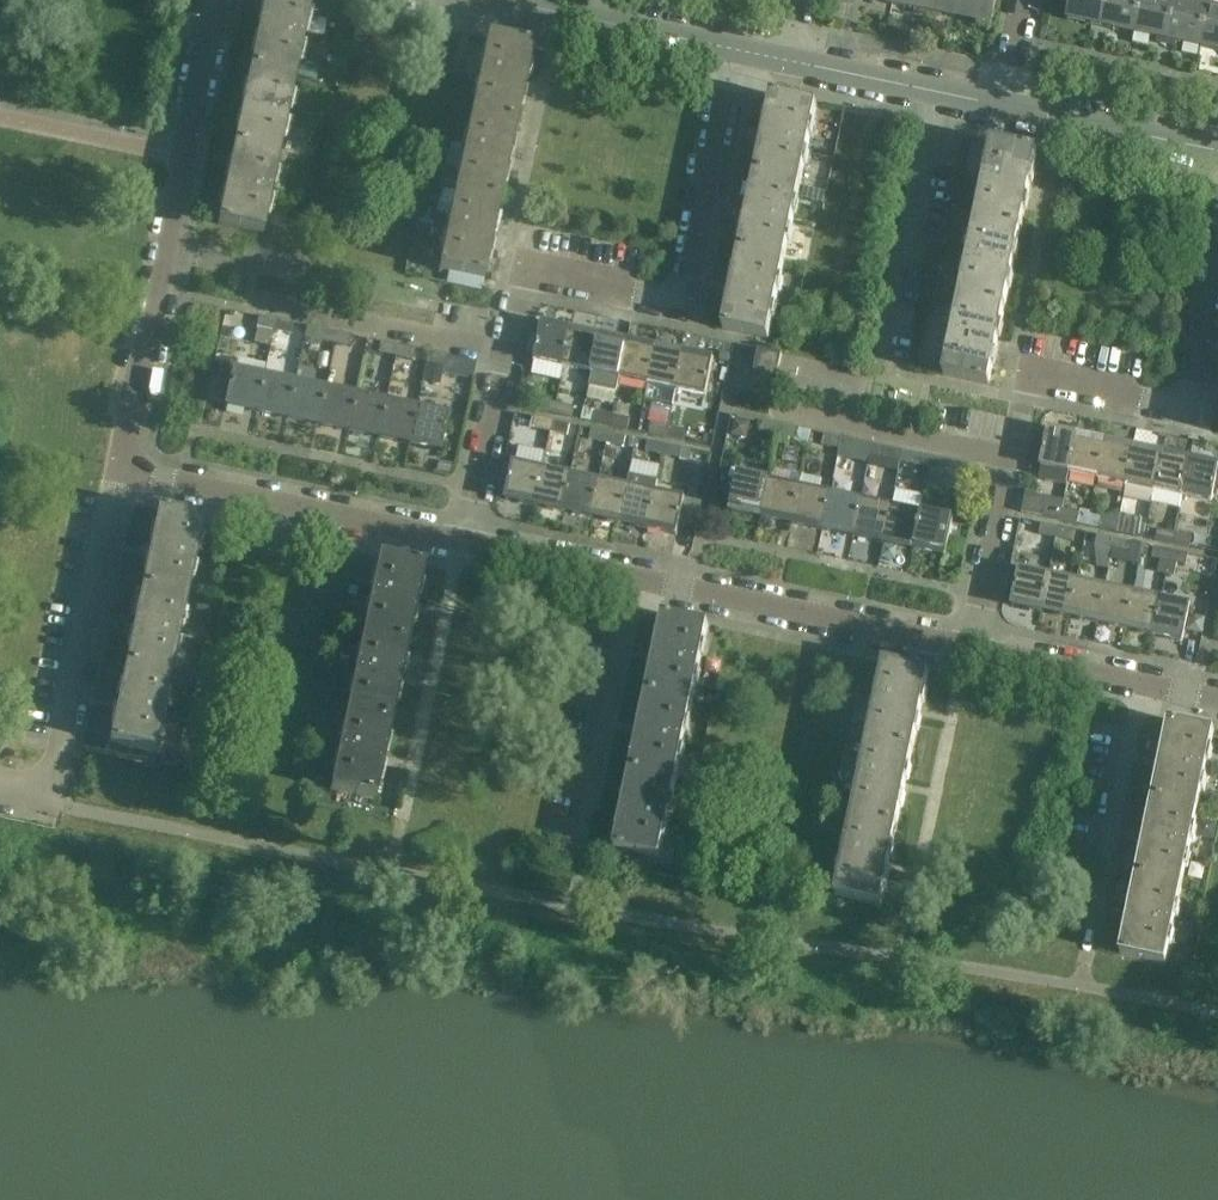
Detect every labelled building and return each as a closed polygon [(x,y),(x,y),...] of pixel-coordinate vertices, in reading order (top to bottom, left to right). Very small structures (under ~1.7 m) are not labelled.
[(304,0),(264,0),(250,70),(295,80),(311,1),(304,0)] [(926,13),(928,0),(894,0),(893,6),(926,13)] [(926,13),(958,20),(962,0),(928,0),(926,13)] [(958,20),(991,27),(997,0),(962,0),(958,20)] [(1107,0),(1072,0),(1068,20),(1101,28),(1107,0)] [(1101,28),(1134,35),(1142,0),(1107,0),(1101,28)] [(1134,35),(1167,42),(1176,0),(1142,0),(1134,35)] [(1176,0),(1167,42),(1199,48),(1208,7),(1176,0)] [(1208,7),(1199,48),(1217,52),(1217,9),(1208,7)] [(516,125),(532,47),(487,38),(471,115),(516,125)] [(250,70),(233,147),(280,157),(295,80),(250,70)] [(771,97),(755,175),(801,184),(804,167),(817,107),(771,97)] [(500,203),(516,125),(471,115),(459,167),(454,193),(500,203)] [(1037,151),(992,142),(975,221),(1021,231),(1037,151)] [(280,157),(233,147),(217,225),(263,234),(278,167),(280,157)] [(755,175),(739,253),(785,262),(801,184),(755,175)] [(438,271),(475,279),(485,281),(500,203),(454,193),(438,271)] [(1021,231),(975,221),(959,299),(1004,309),(1010,284),(1021,231)] [(415,233),(432,237),(433,229),(417,225),(415,233)] [(739,253),(723,331),(768,340),(785,262),(739,253)] [(1004,309),(959,299),(943,376),(989,386),(1004,309)] [(271,347),(274,332),(276,321),(259,317),(257,329),(255,343),(271,347)] [(291,336),(293,325),(276,321),(274,332),(291,336)] [(564,367),(572,330),(543,324),(535,361),(564,367)] [(335,345),(337,334),(320,330),(317,341),(335,345)] [(600,336),(572,330),(564,367),(592,373),(600,336)] [(352,349),(354,337),(337,334),(335,345),(352,349)] [(628,342),(600,336),(592,373),(589,388),(618,393),(621,379),(628,342)] [(657,348),(628,342),(621,379),(649,385),(657,348)] [(396,358),(398,347),(381,343),(378,354),(396,358)] [(413,362),(415,351),(398,347),(396,358),(413,362)] [(685,354),(657,348),(649,385),(677,391),(685,354)] [(776,385),(781,355),(758,351),(752,381),(776,385)] [(685,354),(677,391),(706,397),(714,360),(685,354)] [(256,413),(264,376),(233,369),(225,407),(256,413)] [(256,413),(287,420),(295,382),(264,376),(256,413)] [(287,420),(318,426),(326,388),(295,382),(287,420)] [(318,426),(348,432),(357,395),(326,388),(318,426)] [(348,432),(379,439),(387,401),(357,395),(348,432)] [(539,400),(537,412),(554,415),(557,404),(539,400)] [(379,439),(409,445),(417,407),(387,401),(379,439)] [(572,419),(574,407),(557,404),(554,415),(572,419)] [(417,407),(409,445),(440,451),(448,414),(417,407)] [(584,408),(581,420),(611,427),(614,415),(584,408)] [(629,431),(632,418),(614,415),(611,427),(629,431)] [(536,418),(534,429),(551,433),(553,421),(536,418)] [(568,436),(571,425),(553,421),(551,433),(568,436)] [(764,423),(761,435),(778,438),(780,426),(764,423)] [(652,424),(650,435),(667,438),(669,427),(652,424)] [(812,433),(780,426),(778,438),(795,442),(795,443),(809,446),(812,433)] [(685,442),(687,431),(669,427),(667,438),(685,442)] [(592,429),(590,440),(608,444),(610,433),(592,429)] [(1069,474),(1077,436),(1048,430),(1040,468),(1069,474)] [(625,448),(627,436),(610,433),(608,444),(625,448)] [(824,435),(822,447),(839,450),(842,439),(824,435)] [(1105,442),(1077,436),(1069,474),(1097,480),(1105,442)] [(839,450),(870,456),(872,445),(842,439),(839,450)] [(649,441),(646,452),(663,456),(666,444),(649,441)] [(1105,442),(1097,480),(1125,486),(1133,448),(1105,442)] [(681,460),(684,448),(666,444),(663,456),(681,460)] [(870,456),(900,463),(902,452),(872,445),(870,456)] [(1125,486),(1153,492),(1161,454),(1133,448),(1125,486)] [(902,452),(900,463),(931,469),(933,458),(902,452)] [(1153,492),(1181,498),(1189,460),(1161,454),(1153,492)] [(1181,498),(1211,504),(1217,471),(1217,466),(1189,460),(1181,498)] [(536,507),(543,469),(514,462),(506,500),(536,507)] [(572,475),(543,469),(536,507),(564,512),(572,475)] [(762,518),(769,480),(738,474),(730,512),(762,518)] [(564,512),(592,518),(600,481),(572,475),(564,512)] [(648,530),(656,493),(659,481),(630,475),(628,487),(620,524),(648,530)] [(803,476),(801,487),(793,525),(823,531),(830,493),(819,491),(822,480),(803,476)] [(762,518),(793,525),(801,487),(769,480),(762,518)] [(628,487),(600,481),(592,518),(620,524),(628,487)] [(656,493),(648,530),(677,536),(685,499),(656,493)] [(861,500),(830,493),(823,531),(854,538),(861,500)] [(891,506),(861,500),(854,538),(884,544),(891,506)] [(1061,509),(1059,521),(1087,527),(1091,510),(1064,505),(1063,510),(1061,509)] [(884,544),(914,551),(922,513),(891,506),(884,544)] [(1045,506),(1043,518),(1059,521),(1061,509),(1045,506)] [(1091,510),(1087,527),(1116,532),(1119,515),(1119,516),(1091,510)] [(186,599),(202,521),(158,512),(141,589),(186,599)] [(922,513),(914,551),(946,557),(953,519),(922,513)] [(1145,539),(1149,521),(1119,515),(1116,532),(1145,539)] [(1042,524),(1039,535),(1055,538),(1058,527),(1042,524)] [(1074,542),(1076,531),(1058,527),(1055,538),(1074,542)] [(1158,530),(1155,541),(1172,544),(1174,533),(1158,530)] [(1190,548),(1192,537),(1174,533),(1172,544),(1190,548)] [(1098,536),(1096,547),(1112,550),(1114,539),(1098,536)] [(1133,543),(1114,539),(1112,550),(1130,554),(1133,543)] [(1138,544),(1136,555),(1142,556),(1141,556),(1148,558),(1150,547),(1138,544)] [(1160,561),(1158,573),(1165,575),(1170,551),(1155,548),(1152,559),(1160,561)] [(1187,566),(1189,555),(1170,551),(1165,575),(1175,577),(1178,564),(1187,566)] [(407,645),(423,567),(378,558),(361,636),(407,645)] [(1040,613),(1048,576),(1019,570),(1011,607),(1040,613)] [(1076,582),(1048,576),(1040,613),(1068,619),(1076,582)] [(1068,619),(1097,625),(1104,588),(1076,582),(1068,619)] [(1097,625),(1124,631),(1132,594),(1104,588),(1097,625)] [(170,677),(186,599),(141,589),(124,667),(170,677)] [(1124,631),(1153,637),(1160,599),(1132,594),(1124,631)] [(1160,599),(1153,637),(1183,643),(1191,606),(1160,599)] [(692,705),(708,627),(663,618),(646,695),(692,705)] [(390,723),(407,645),(361,636),(345,713),(390,723)] [(883,663),(867,742),(912,751),(929,673),(883,663)] [(170,677),(124,667),(108,745),(154,754),(170,677)] [(676,783),(692,705),(646,695),(630,772),(676,783)] [(390,723),(345,713),(328,791),(374,801),(390,723)] [(1214,733),(1169,724),(1152,800),(1198,810),(1214,733)] [(867,742),(851,818),(896,828),(912,751),(867,742)] [(676,783),(630,772),(614,849),(659,859),(676,783)] [(1182,888),(1198,810),(1152,800),(1136,878),(1182,888)] [(896,828),(851,818),(834,896),(880,906),(896,828)] [(1182,888),(1136,878),(1119,956),(1166,966),(1182,888)]
